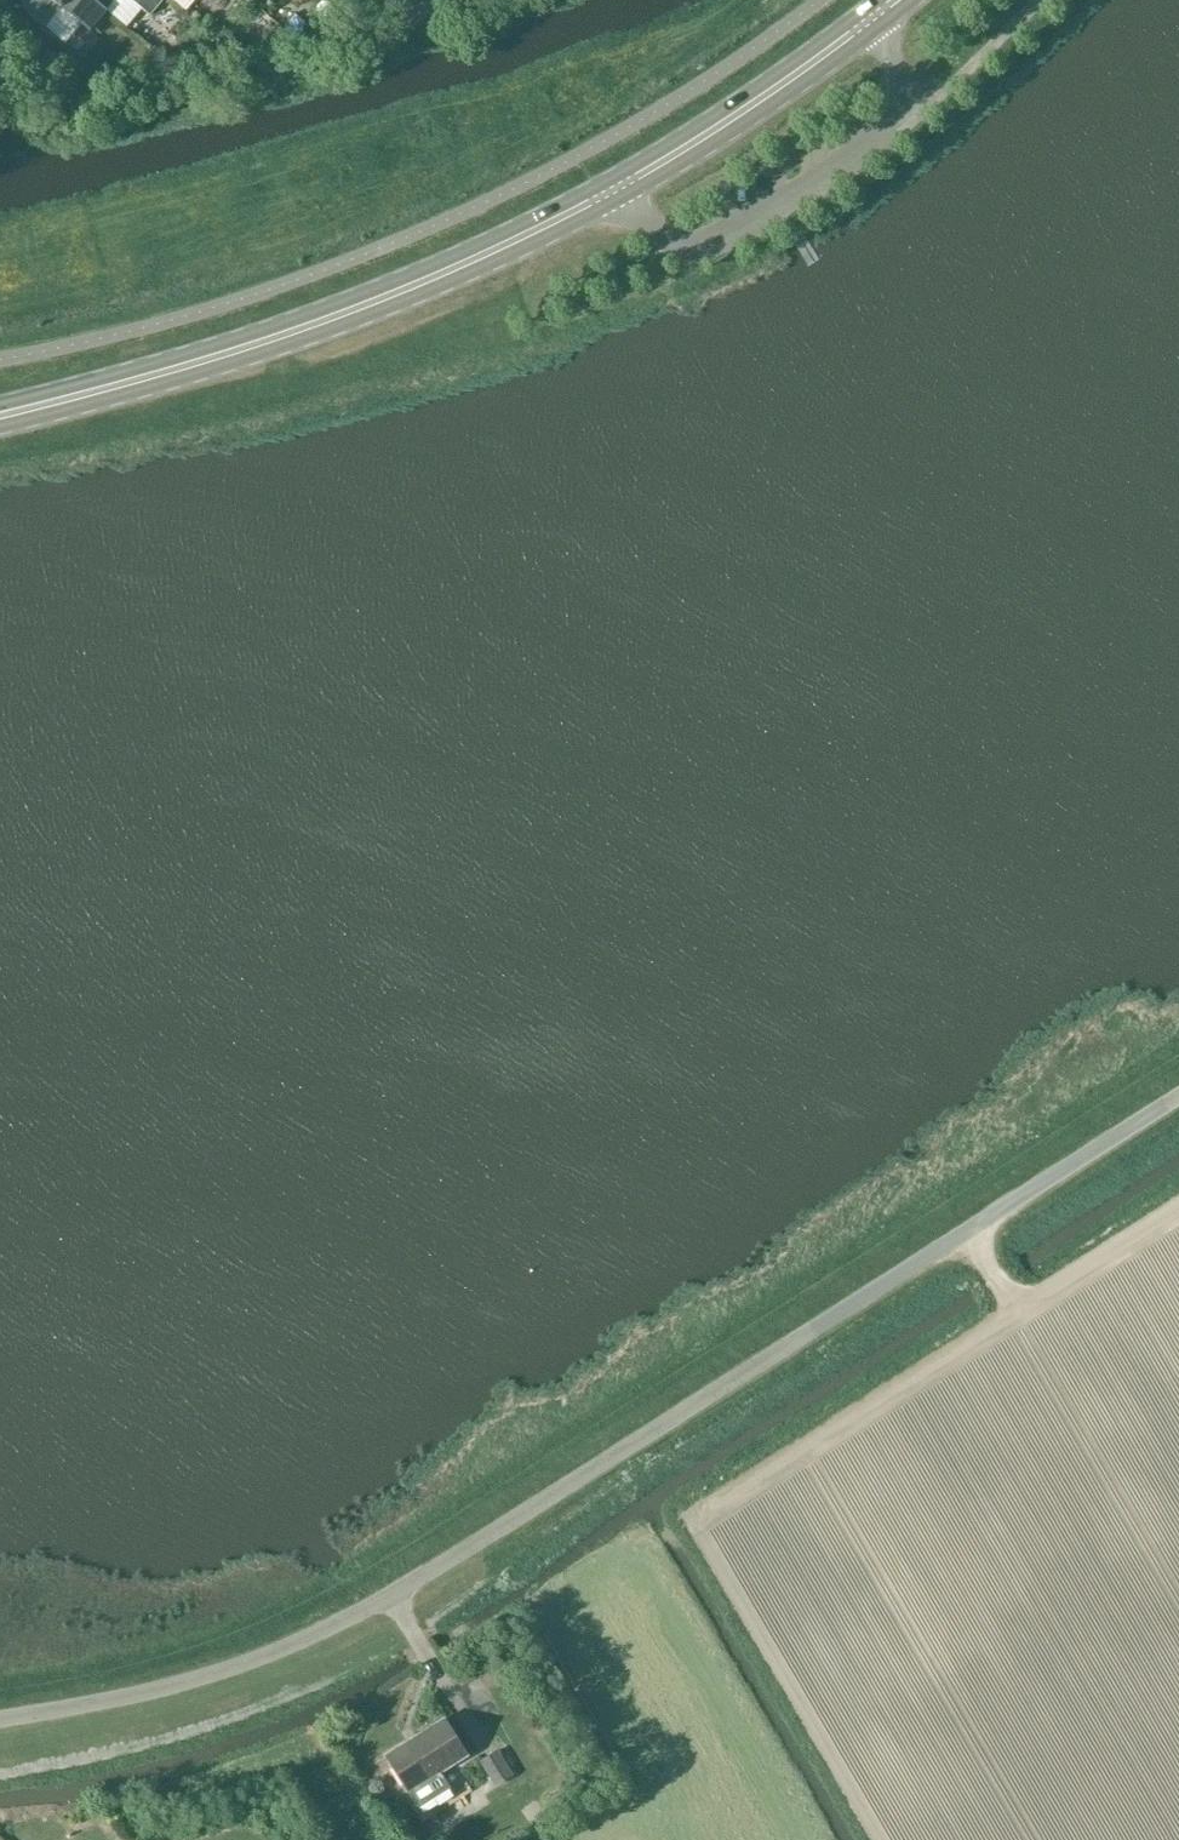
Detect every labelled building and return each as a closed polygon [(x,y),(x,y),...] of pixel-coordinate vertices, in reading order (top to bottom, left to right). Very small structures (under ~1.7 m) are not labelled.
[(22,8),(46,28),(47,28),(47,31),(53,36),(57,35),(67,44),(81,26),(89,32),(106,12),(92,0),(28,0),(22,8)] [(106,12),(107,10),(127,27),(142,10),(150,17),(164,0),(92,0),(106,12)] [(184,12),(195,0),(170,0),(184,12)] [(293,15),(283,26),(299,39),(308,28),(293,15)] [(298,46),(292,59),(301,63),(307,51),(298,46)] [(230,63),(227,76),(245,79),(248,66),(230,63)] [(195,64),(187,74),(201,86),(210,76),(195,64)] [(453,1788),(443,1773),(468,1758),(443,1719),(414,1738),(419,1745),(391,1763),(420,1809),(453,1788)] [(513,1776),(498,1749),(479,1761),(495,1787),(513,1776)] [(414,1839),(415,1839),(426,1833),(421,1825),(409,1833),(414,1839)]
